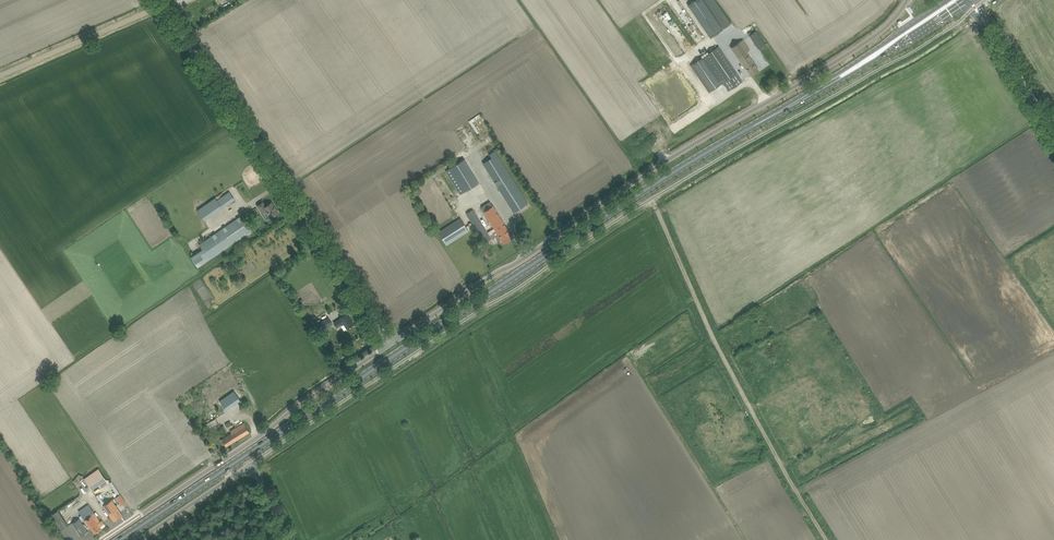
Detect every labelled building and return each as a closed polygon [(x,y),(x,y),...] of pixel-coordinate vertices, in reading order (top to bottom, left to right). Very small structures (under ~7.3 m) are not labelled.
[(635,2),(643,14),(658,5),(655,0),(638,0),(635,2)] [(710,37),(723,28),(704,0),(694,0),(688,4),(710,37)] [(723,28),(731,23),(715,0),(704,0),(723,28)] [(675,8),(681,21),(686,19),(685,16),(686,16),(682,5),(675,8)] [(658,11),(661,16),(667,12),(664,7),(658,11)] [(749,35),(758,49),(766,44),(756,30),(749,35)] [(746,68),(751,75),(759,70),(747,52),(750,49),(743,39),(731,47),(746,68)] [(691,64),(709,92),(723,82),(729,90),(743,81),(719,46),(691,64)] [(473,122),(482,116),(480,113),(469,120),(477,133),(480,132),(473,122)] [(483,162),(514,212),(528,203),(496,150),(489,154),(491,157),(483,162)] [(446,170),(460,194),(479,182),(464,158),(446,170)] [(225,194),(217,199),(223,208),(231,203),(225,194)] [(487,203),(480,207),(494,229),(489,232),(492,238),(495,236),(498,240),(500,245),(512,237),(509,233),(507,229),(490,201),(487,203)] [(265,209),(271,217),(279,212),(272,202),(266,206),(263,202),(258,206),(262,211),(265,209)] [(473,209),(467,213),(485,242),(491,239),(491,238),(488,233),(473,209)] [(191,257),(198,267),(254,229),(244,213),(243,214),(243,215),(200,244),(203,249),(191,257)] [(438,231),(447,245),(469,231),(461,217),(438,231)] [(343,322),(347,328),(354,324),(347,313),(340,318),(341,318),(334,323),(337,327),(343,322)] [(316,325),(321,332),(332,324),(326,315),(324,317),(325,319),(316,325)] [(220,401),(226,410),(240,400),(234,391),(220,401)] [(205,420),(211,430),(220,425),(216,418),(210,421),(209,418),(205,420)] [(222,439),(226,446),(250,432),(244,422),(230,431),(232,433),(222,439)] [(106,479),(99,468),(84,478),(92,489),(106,479)] [(116,497),(121,505),(126,502),(120,494),(116,497)] [(111,516),(114,521),(123,515),(120,511),(112,500),(103,506),(111,516)] [(79,511),(94,533),(102,528),(100,526),(104,523),(102,520),(100,521),(89,505),(79,511)] [(51,515),(61,530),(68,525),(58,510),(51,515)] [(78,531),(81,536),(88,531),(85,527),(79,518),(72,523),(78,531)]
